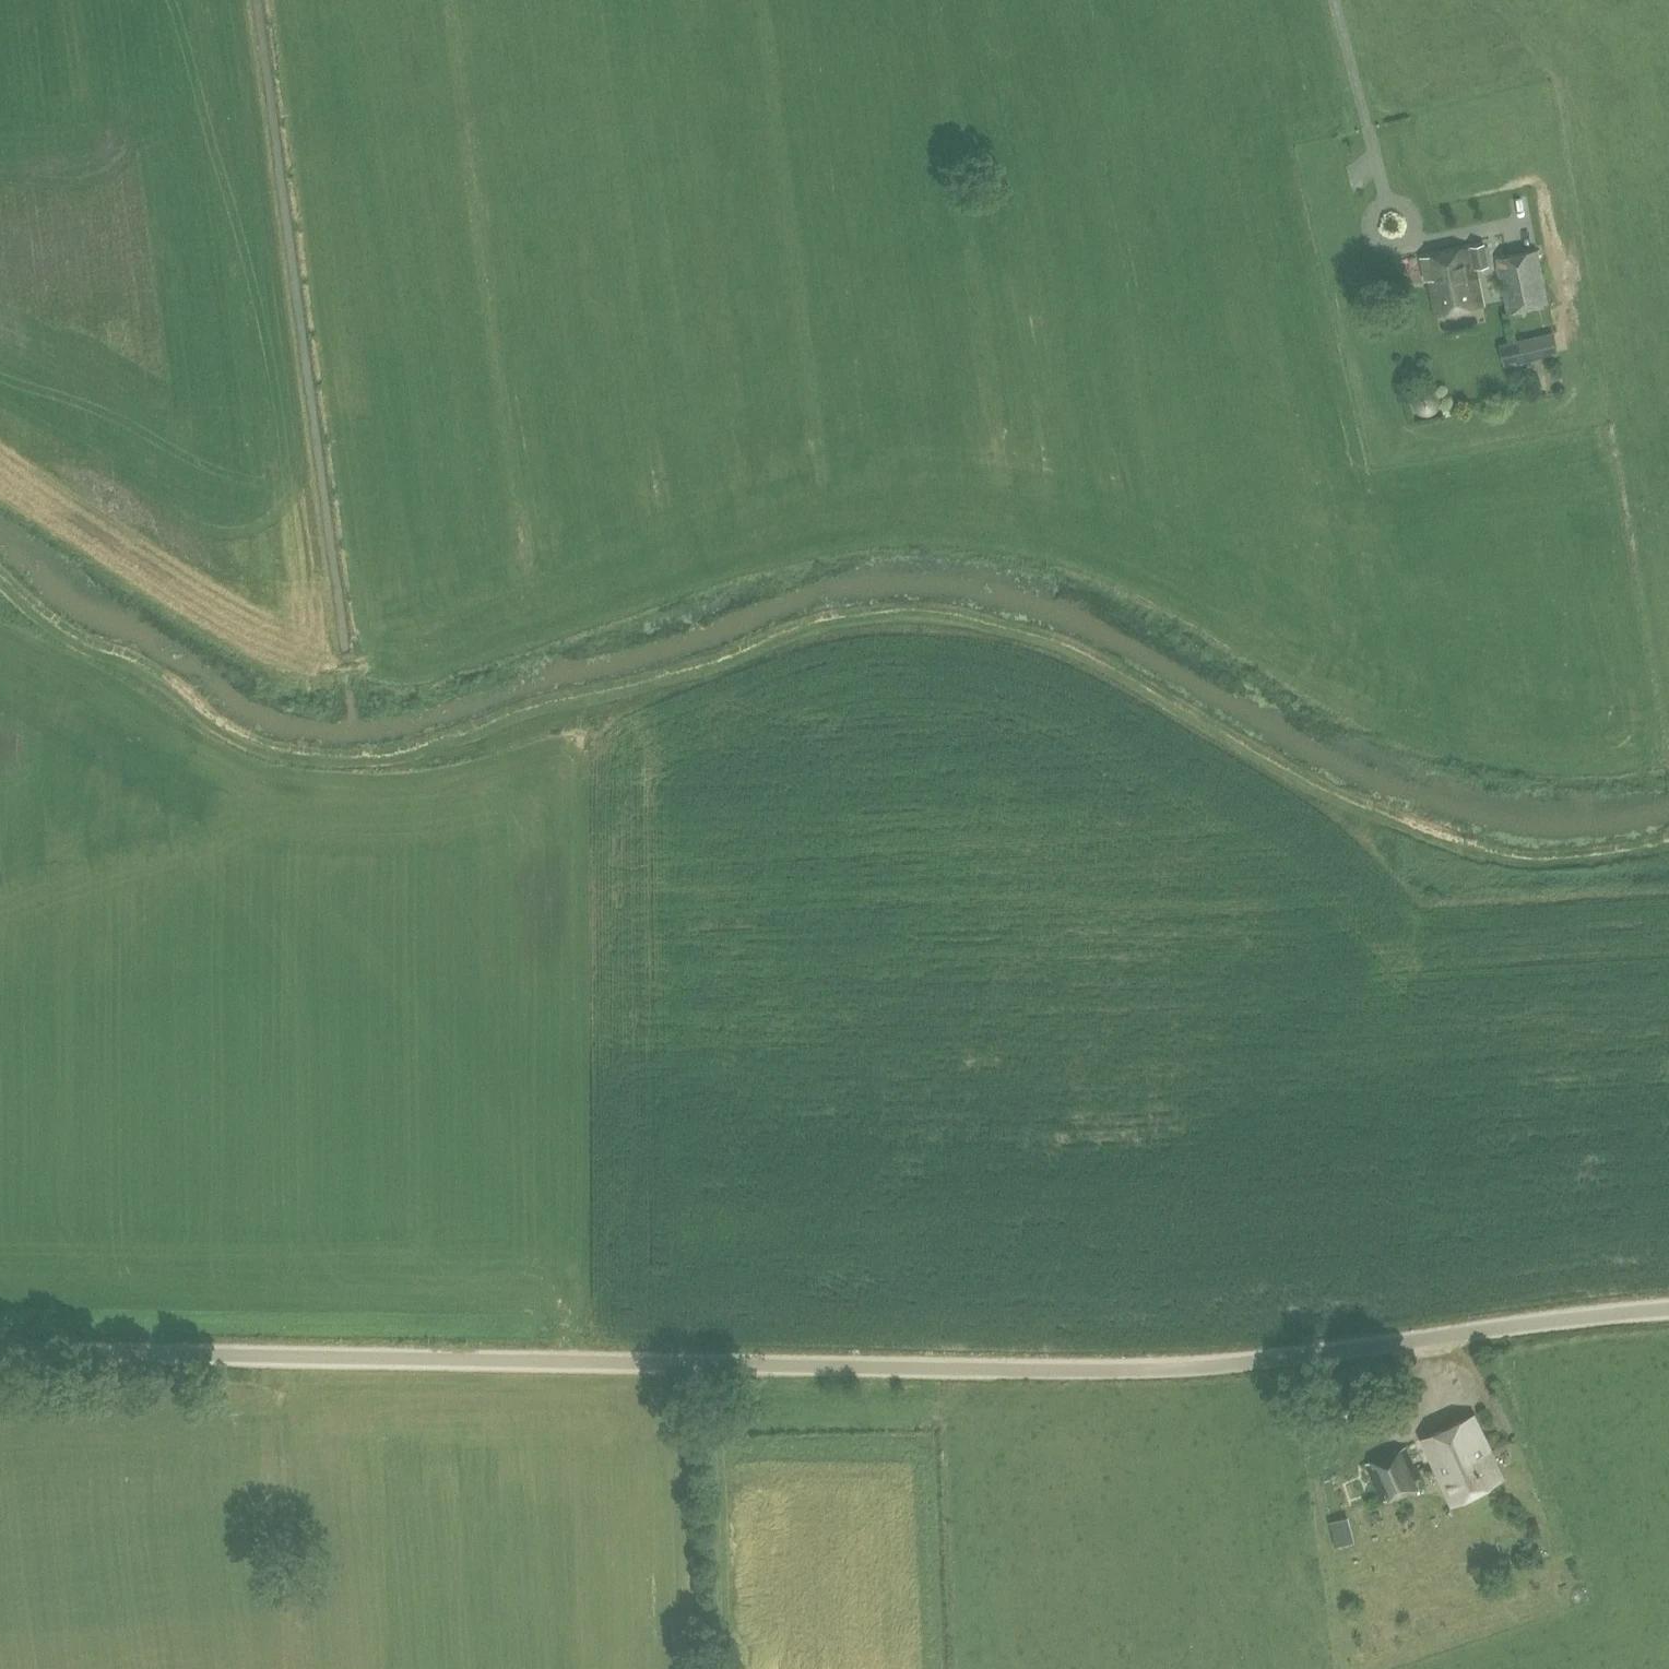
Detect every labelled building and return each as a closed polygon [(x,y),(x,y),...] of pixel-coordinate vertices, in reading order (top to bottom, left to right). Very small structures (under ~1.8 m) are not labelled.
[(1475,269),(1489,266),(1484,243),(1424,257),(1437,315),(1483,305),(1475,269)] [(1538,249),(1497,256),(1508,312),(1548,303),(1538,249)] [(1513,342),(1513,343),(1517,362),(1560,353),(1555,332),(1513,342)] [(1422,1437),(1452,1503),(1504,1479),(1475,1414),(1422,1437)] [(1366,1462),(1383,1500),(1424,1484),(1407,1445),(1366,1462)]
